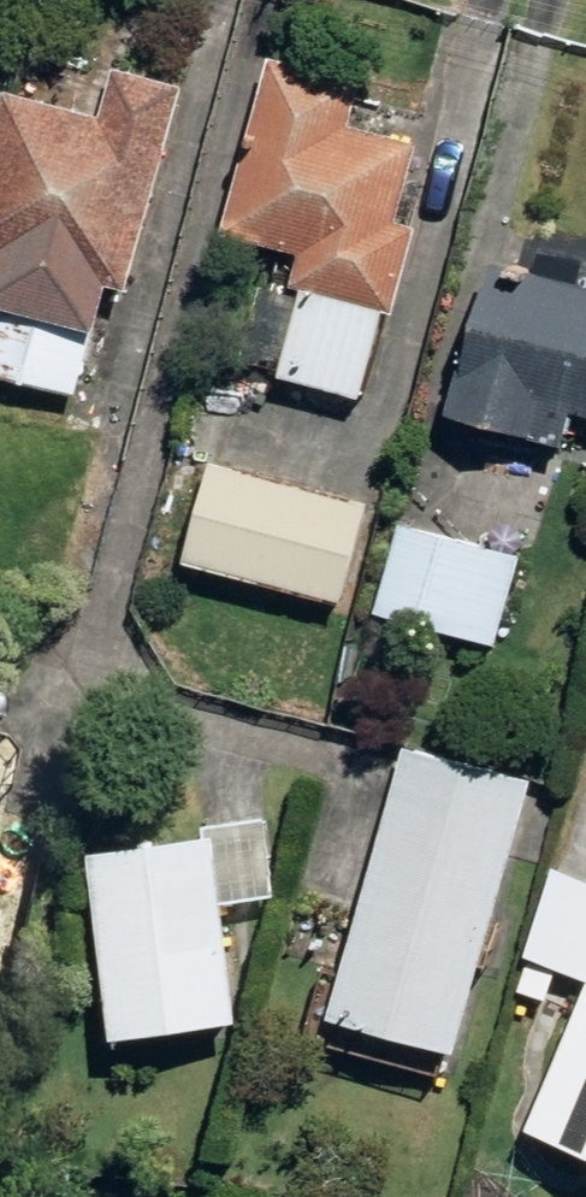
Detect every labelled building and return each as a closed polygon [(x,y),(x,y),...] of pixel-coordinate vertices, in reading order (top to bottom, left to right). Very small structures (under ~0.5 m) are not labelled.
[(279,375),(362,396),(384,306),(395,310),(416,223),(398,219),(416,141),(348,123),(359,75),(266,53),(223,232),(300,249),(290,288),(301,292),(279,375)] [(75,395),(105,281),(127,287),(180,87),(113,68),(101,116),(0,89),(0,376),(75,395)] [(559,441),(568,405),(585,410),(585,287),(490,263),(450,412),(559,441)] [(180,562),(341,603),(367,502),(206,460),(180,562)] [(373,614),(493,646),(518,554),(397,522),(373,614)] [(326,1010),(455,1047),(528,784),(399,748),(326,1010)] [(88,851),(109,1033),(231,1021),(210,837),(88,851)] [(585,1154),(585,976),(522,1128),(585,1154)]
